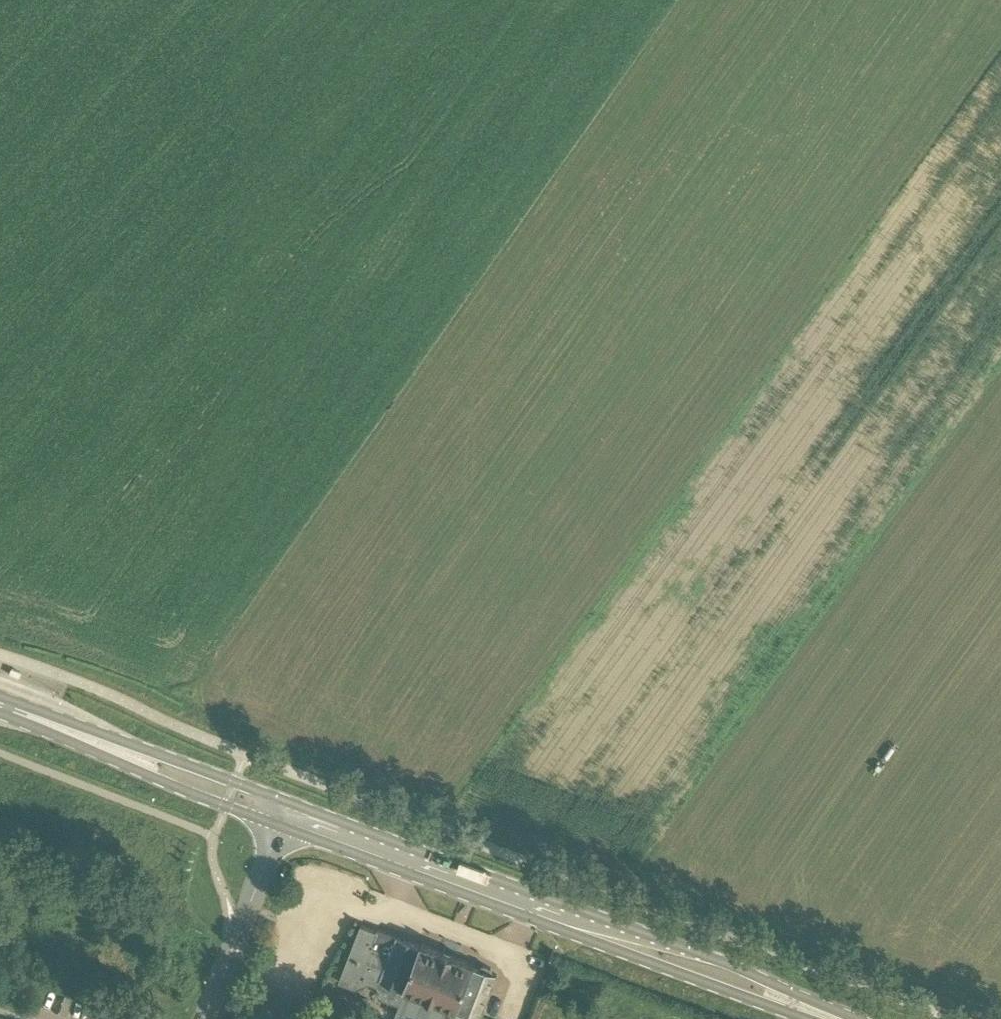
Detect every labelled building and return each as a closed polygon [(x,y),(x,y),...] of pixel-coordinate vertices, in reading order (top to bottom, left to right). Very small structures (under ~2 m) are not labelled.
[(396,1018),(452,1018),(473,966),(472,963),(472,964),(453,956),(454,955),(443,951),(443,952),(424,945),(422,944),(422,946),(398,937),(397,937),(378,930),(377,932),(360,925),(339,982),(357,989),(368,983),(377,987),(383,999),(399,1005),(394,1018),(396,1018)] [(452,1018),(480,1018),(498,975),(493,973),(492,969),(484,966),(480,968),(473,966),(452,1018)]
